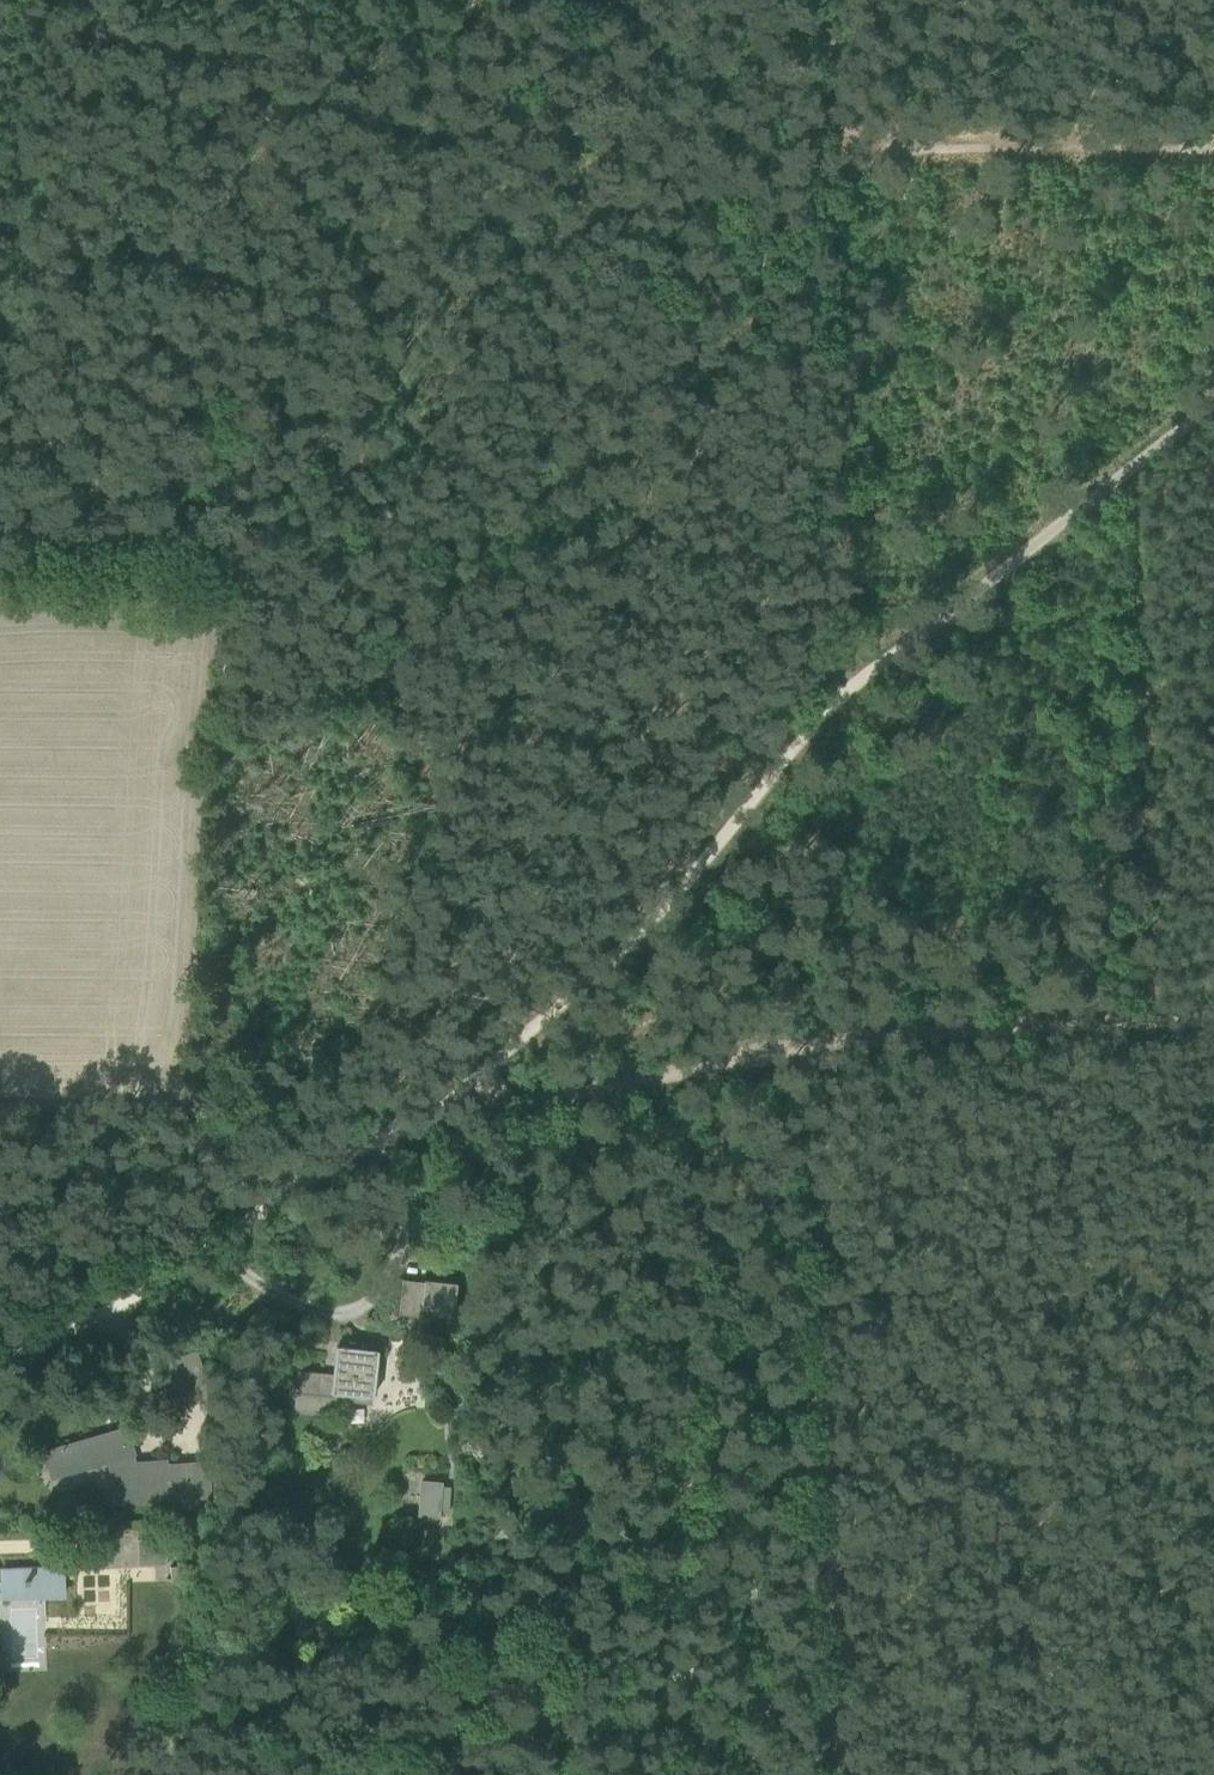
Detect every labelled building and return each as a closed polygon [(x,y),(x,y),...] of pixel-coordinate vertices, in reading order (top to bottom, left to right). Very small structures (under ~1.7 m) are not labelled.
[(398,1314),(449,1320),(454,1282),(402,1276),(398,1314)] [(293,1408),(334,1412),(336,1393),(370,1396),(375,1351),(340,1347),(337,1374),(297,1370),(293,1408)] [(207,1382),(198,1357),(164,1369),(173,1393),(207,1382)] [(129,1455),(134,1453),(127,1428),(45,1451),(52,1477),(106,1462),(109,1474),(111,1503),(208,1498),(208,1462),(169,1465),(169,1463),(166,1463),(166,1460),(142,1462),(142,1473),(134,1474),(129,1455)] [(420,1481),(418,1517),(438,1519),(441,1483),(420,1481)] [(137,1539),(138,1565),(167,1564),(166,1538),(137,1539)] [(168,1580),(195,1580),(195,1565),(168,1565),(168,1580)] [(67,1596),(67,1569),(6,1571),(6,1583),(0,1583),(0,1598),(67,1596)]
